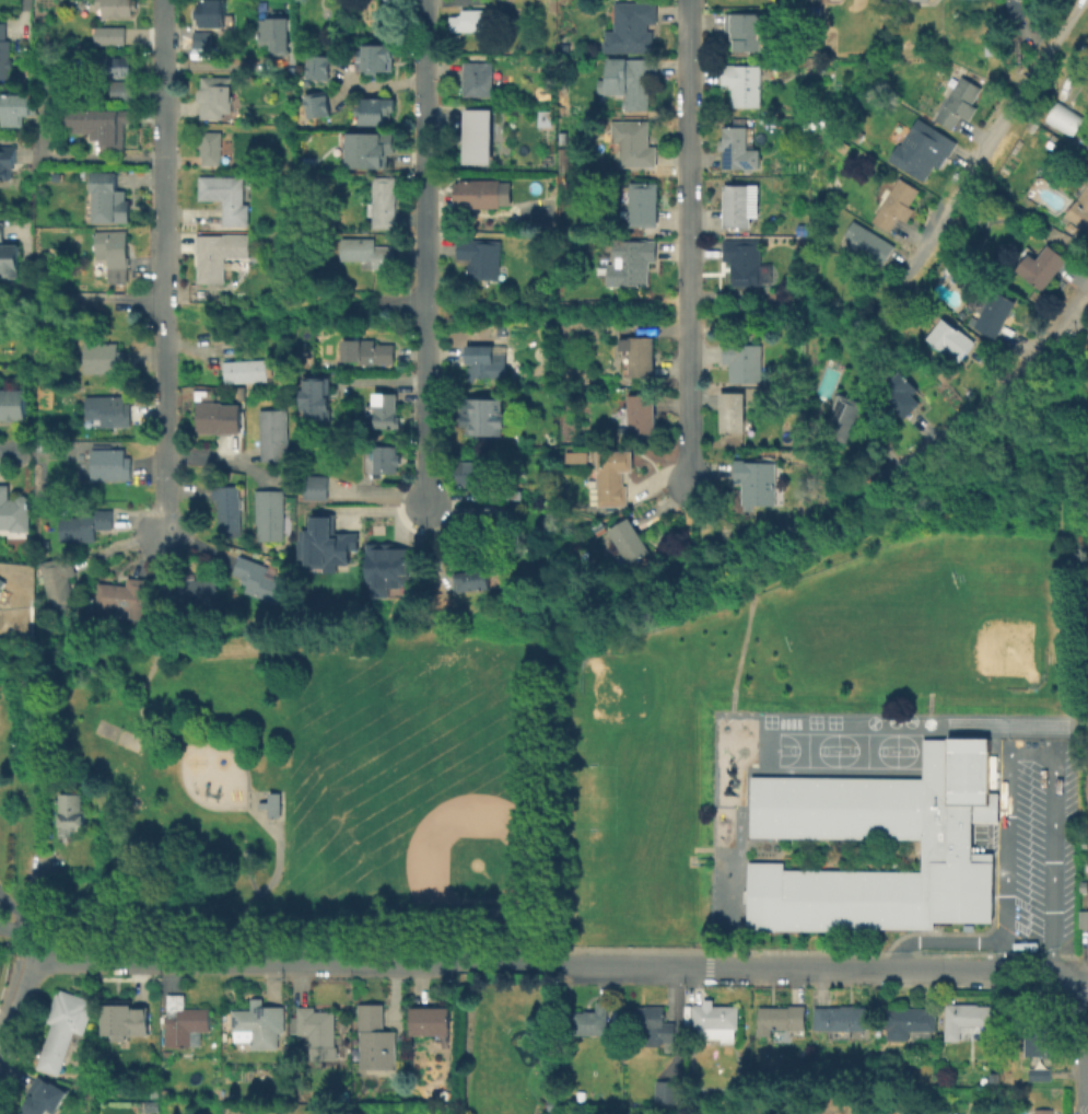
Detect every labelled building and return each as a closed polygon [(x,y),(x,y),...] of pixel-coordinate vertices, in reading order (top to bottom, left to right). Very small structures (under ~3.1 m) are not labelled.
[(96,7),(96,0),(136,0),(136,10),(132,10),(132,16),(103,16),(103,7),(96,7)] [(199,8),(199,0),(226,0),(226,26),(199,26),(199,19),(196,18),(196,7),(199,8)] [(1003,19),(1003,0),(1022,0),(1022,18),(1003,19)] [(653,31),(653,53),(615,53),(615,2),(656,1),(656,23),(648,23),(648,31),(653,31)] [(814,5),(814,18),(800,18),(800,5),(814,5)] [(484,9),(484,14),(490,14),(490,28),(484,28),(484,31),(452,31),(452,15),(459,15),(459,14),(461,14),(461,9),(484,9)] [(289,56),(270,56),(270,43),(259,43),(258,21),(271,21),(271,12),(283,12),(283,20),(289,20),(289,56)] [(763,13),(762,50),(734,50),(734,40),(729,40),(730,32),(725,32),(725,13),(763,13)] [(12,81),(0,81),(0,24),(8,24),(8,43),(12,43),(12,61),(14,61),(14,71),(12,71),(12,81)] [(211,32),(211,47),(195,47),(195,32),(211,32)] [(126,36),(126,49),(104,49),(104,36),(126,36)] [(364,48),(394,47),(394,66),(390,66),(390,76),(364,76),(364,66),(358,66),(358,53),(364,53),(364,48)] [(132,77),(102,78),(102,54),(131,54),(132,77)] [(309,57),(330,58),(329,82),(307,81),(309,57)] [(656,58),(656,77),(648,76),(648,109),(625,111),(624,58),(656,58)] [(493,61),(493,95),(465,95),(465,61),(493,61)] [(761,65),(761,106),(732,106),(732,89),(728,89),(728,85),(722,85),(722,65),(761,65)] [(976,106),(969,119),(961,115),(952,129),(935,118),(960,74),(981,86),(971,104),(976,106)] [(232,77),(232,113),(223,113),(223,118),(200,118),(200,103),(197,98),(197,97),(197,94),(198,89),(201,86),(201,77),(232,77)] [(305,95),(327,91),(331,116),(308,119),(305,95)] [(1,114),(0,113),(0,103),(4,103),(4,97),(33,97),(33,98),(38,98),(38,115),(33,115),(33,118),(25,118),(25,129),(4,129),(4,114),(1,114)] [(396,100),(364,98),(364,105),(355,105),(355,116),(361,116),(361,125),(386,125),(386,115),(391,115),(391,112),(396,112),(396,100)] [(1082,114),(1053,101),(1043,123),(1072,136),(1082,114)] [(131,111),(131,123),(118,123),(118,150),(102,150),(102,143),(98,143),(98,140),(92,140),(92,126),(68,126),(68,109),(131,111)] [(495,140),(495,164),(466,164),(467,109),(495,109),(495,140)] [(648,120),(650,146),(656,146),(656,166),(620,166),(620,120),(648,120)] [(947,154),(939,167),(934,164),(924,181),(904,169),(931,125),(948,136),(939,150),(947,154)] [(748,127),(748,167),(723,167),(723,127),(748,127)] [(221,131),(221,164),(202,163),(202,155),(201,155),(201,147),(197,146),(197,141),(201,140),(201,131),(221,131)] [(348,137),(379,137),(379,135),(395,135),(395,156),(384,156),(384,173),(348,172),(348,137)] [(571,170),(560,171),(559,148),(577,147),(577,154),(570,155),(571,170)] [(16,184),(0,184),(0,148),(19,148),(19,159),(16,159),(16,184)] [(129,206),(129,223),(92,223),(92,192),(90,192),(90,173),(115,173),(115,190),(125,190),(124,200),(129,200),(129,206)] [(248,204),(248,225),(222,225),(222,200),(198,200),(199,176),(244,176),(243,204),(248,204)] [(395,176),(395,228),(373,228),(373,216),(367,216),(367,202),(372,202),(373,176),(395,176)] [(914,209),(906,221),(899,217),(890,231),(873,220),(899,176),(920,189),(909,206),(914,209)] [(492,181),(492,206),(460,207),(460,197),(456,197),(456,184),(460,184),(460,181),(492,181)] [(658,182),(658,227),(630,227),(630,182),(658,182)] [(759,184),(759,217),(750,217),(750,227),(724,227),(724,185),(759,184)] [(1067,216),(1087,185),(1087,231),(1067,216)] [(894,245),(882,265),(875,259),(870,266),(845,250),(852,240),(843,235),(853,219),(894,245)] [(1077,227),(1073,231),(1067,227),(1071,222),(1077,227)] [(8,279),(0,279),(0,223),(4,223),(4,248),(22,248),(21,281),(8,281),(8,279)] [(808,223),(808,235),(797,235),(797,223),(808,223)] [(126,230),(127,256),(129,256),(129,267),(127,267),(128,291),(114,291),(114,283),(107,283),(106,259),(96,259),(95,231),(126,230)] [(249,234),(249,258),(224,258),(224,282),(198,282),(198,253),(197,253),(197,234),(223,234),(249,234)] [(394,246),(393,268),(373,268),(374,260),(341,260),(341,237),(374,237),(374,246),(394,246)] [(502,241),(499,279),(469,278),(470,259),(457,258),(459,237),(502,241)] [(760,239),(760,286),(730,287),(730,260),(723,262),(723,240),(760,239)] [(648,262),(648,286),(618,286),(619,241),(655,241),(655,260),(648,262)] [(1042,290),(1015,269),(1028,252),(1037,258),(1048,243),(1067,258),(1042,290)] [(1018,301),(998,338),(976,326),(996,290),(1018,301)] [(975,341),(960,362),(927,337),(944,316),(975,341)] [(654,336),(654,376),(630,376),(630,347),(621,347),(621,337),(654,336)] [(395,344),(395,363),(361,363),(361,361),(343,361),(343,339),(374,339),(374,344),(395,344)] [(125,351),(125,372),(85,372),(85,343),(117,343),(117,351),(125,351)] [(761,344),(761,382),(728,382),(728,363),(723,363),(723,344),(761,344)] [(493,345),(493,376),(472,376),(472,362),(466,363),(466,345),(493,345)] [(267,360),(267,381),(224,383),(224,378),(222,379),(221,368),(223,368),(223,361),(267,360)] [(920,402),(904,417),(879,390),(900,370),(919,388),(912,394),(920,402)] [(331,381),(331,423),(306,423),(306,416),(303,416),(303,395),(306,395),(306,381),(331,381)] [(25,419),(0,420),(0,388),(25,388),(25,419)] [(744,392),(744,432),(720,432),(720,392),(744,392)] [(397,393),(397,416),(400,416),(400,427),(374,427),(374,420),(366,420),(366,404),(373,404),(373,393),(397,393)] [(863,402),(846,441),(823,432),(839,393),(863,402)] [(654,394),(655,436),(620,436),(620,426),(628,426),(628,394),(654,394)] [(125,395),(125,402),(131,402),(131,426),(101,426),(100,418),(86,419),(86,396),(125,395)] [(241,402),(241,432),(196,432),(197,402),(241,402)] [(468,402),(503,402),(503,416),(505,416),(504,431),(502,431),(502,438),(468,438),(468,402)] [(289,460),(262,461),(260,409),(288,408),(289,460)] [(400,453),(400,466),(397,465),(397,474),(382,474),(382,476),(373,476),(374,444),(397,445),(397,453),(400,453)] [(125,449),(125,456),(131,456),(131,479),(92,479),(92,449),(125,449)] [(623,471),(623,485),(627,484),(627,506),(598,506),(596,451),(632,450),(632,471),(623,471)] [(585,462),(584,451),(563,452),(563,462),(585,462)] [(776,461),(775,506),(740,504),(741,483),(734,483),(735,460),(776,461)] [(484,461),(485,491),(475,491),(475,485),(459,485),(458,462),(484,461)] [(328,475),(328,500),(304,499),(304,475),(328,475)] [(9,529),(0,529),(0,484),(8,484),(8,499),(13,499),(16,495),(23,495),(30,500),(30,503),(28,504),(30,531),(9,531),(9,529)] [(238,485),(241,536),(219,537),(218,499),(213,499),(213,486),(238,485)] [(283,489),(283,541),(257,541),(257,523),(256,523),(256,489),(283,489)] [(483,519),(484,532),(461,532),(460,523),(455,523),(455,513),(458,513),(458,507),(499,506),(499,519),(483,519)] [(113,510),(113,530),(95,530),(95,542),(60,541),(60,517),(81,517),(81,509),(113,510)] [(314,510),(335,510),(335,521),(331,521),(331,542),(356,542),(356,552),(349,552),(349,566),(337,566),(337,565),(327,565),(327,566),(316,566),(316,561),(301,561),(301,544),(303,544),(303,534),(314,534),(314,510)] [(651,550),(630,564),(608,530),(629,517),(651,550)] [(378,554),(384,554),(384,550),(409,550),(409,584),(400,585),(400,588),(391,588),(391,585),(388,585),(388,588),(375,588),(375,581),(370,581),(370,578),(368,577),(368,572),(370,571),(370,550),(378,550),(378,554)] [(74,604),(50,610),(40,562),(72,555),(75,575),(69,577),(74,604)] [(285,582),(277,604),(245,591),(249,579),(233,573),(239,556),(268,567),(266,575),(285,582)] [(487,557),(488,566),(490,566),(492,588),(458,591),(456,573),(471,571),(470,558),(487,557)] [(215,576),(220,601),(169,608),(165,583),(195,578),(195,579),(215,576)] [(148,579),(144,611),(142,611),(142,615),(130,614),(130,610),(96,607),(98,582),(127,585),(128,577),(148,579)] [(749,777),(921,778),(921,739),(988,739),(988,793),(996,793),(996,821),(969,821),(969,854),(994,854),(994,922),(934,922),(934,929),(873,929),(873,931),(745,930),(745,902),(741,902),(741,889),(746,889),(746,862),(782,862),(782,871),(923,871),(923,837),(782,837),(749,837),(749,777)] [(83,831),(72,829),(71,835),(59,835),(60,803),(56,803),(56,798),(60,798),(60,792),(81,793),(81,813),(84,813),(83,831)] [(268,793),(268,802),(258,802),(258,809),(268,809),(268,819),(280,819),(280,793),(268,793)] [(1079,909),(1087,909),(1087,927),(1079,927),(1079,909)] [(58,1075),(35,1067),(50,1026),(43,1023),(55,988),(92,1001),(81,1035),(72,1032),(58,1075)] [(210,1008),(210,1031),(200,1031),(200,1046),(166,1046),(165,1029),(166,1029),(167,994),(185,994),(185,1008),(210,1008)] [(281,1033),(276,1033),(276,1048),(248,1048),(248,1032),(229,1032),(229,1009),(248,1009),(248,997),(260,997),(260,1006),(281,1006),(281,1033)] [(147,1035),(124,1035),(124,1041),(109,1041),(109,1034),(101,1034),(101,998),(130,998),(130,1007),(147,1007),(147,1035)] [(737,1028),(733,1028),(733,1043),(718,1043),(718,1038),(695,1038),(695,1028),(690,1028),(690,1005),(700,1005),(701,998),(712,998),(712,1005),(737,1005),(737,1028)] [(608,1001),(607,1034),(574,1034),(574,1030),(563,1030),(563,1014),(574,1014),(574,1011),(585,1012),(585,1010),(596,1010),(596,1000),(608,1001)] [(394,1069),(358,1069),(358,1035),(355,1035),(355,1002),(381,1002),(381,1030),(394,1030),(394,1069)] [(992,1005),(992,1026),(960,1026),(960,1041),(945,1041),(945,1002),(978,1003),(978,1005),(992,1005)] [(803,1029),(769,1029),(769,1035),(753,1034),(753,1026),(757,1026),(757,1007),(786,1007),(786,1003),(803,1003),(803,1029)] [(335,1010),(335,1046),(338,1046),(338,1059),(308,1059),(308,1046),(309,1046),(309,1034),(297,1034),(297,1032),(290,1032),(290,1016),(297,1017),(297,1006),(315,1006),(315,1010),(335,1010)] [(664,1006),(663,1022),(675,1022),(674,1042),(662,1042),(662,1046),(633,1045),(634,1007),(646,1007),(646,1006),(664,1006)] [(867,1007),(866,1030),(814,1029),(814,1006),(867,1007)] [(449,1007),(449,1043),(433,1043),(433,1035),(410,1035),(410,1007),(449,1007)] [(932,1031),(932,1041),(909,1041),(909,1037),(889,1037),(889,1030),(887,1030),(887,1008),(927,1008),(927,1011),(936,1011),(936,1030),(932,1031)] [(1048,1010),(1048,1031),(1050,1031),(1050,1038),(1052,1038),(1052,1056),(1048,1056),(1048,1067),(1051,1067),(1051,1080),(1030,1079),(1030,1067),(1033,1067),(1033,1056),(1025,1055),(1026,1010),(1048,1010)] [(999,1072),(999,1082),(990,1082),(991,1072),(999,1072)] [(656,1079),(678,1080),(677,1102),(656,1102),(656,1079)] [(66,1101),(57,1113),(47,1113),(20,1113),(31,1098),(26,1095),(35,1080),(59,1094),(66,1101)] [(586,1091),(585,1102),(576,1102),(576,1090),(586,1091)]
